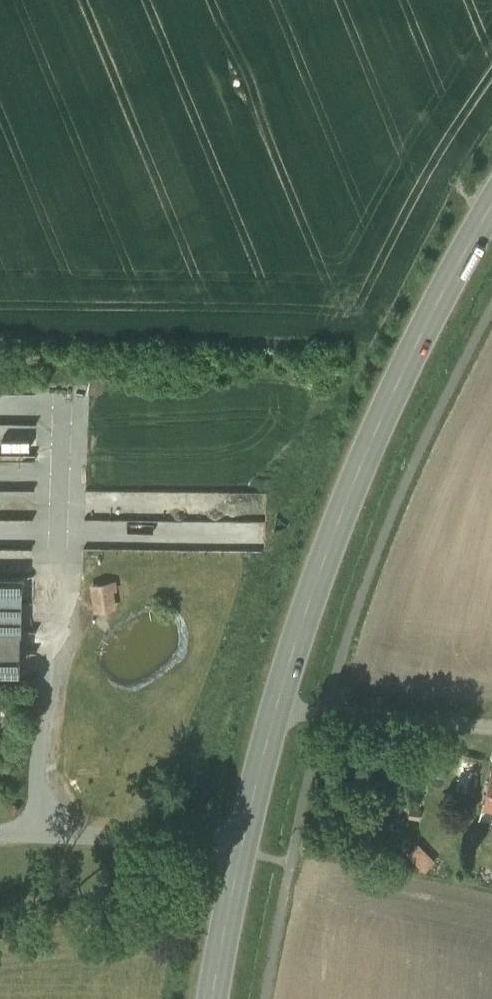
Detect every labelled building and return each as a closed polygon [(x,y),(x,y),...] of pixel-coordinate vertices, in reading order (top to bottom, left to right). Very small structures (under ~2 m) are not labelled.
[(0,453),(0,485),(37,484),(36,453),(0,453)] [(0,574),(0,629),(19,629),(20,575),(0,574)] [(114,582),(93,585),(96,610),(114,607),(111,589),(115,589),(114,582)] [(93,612),(81,603),(72,616),(85,624),(93,612)] [(19,664),(19,629),(0,629),(0,665),(19,664)] [(436,860),(418,842),(408,853),(425,871),(436,860)]
